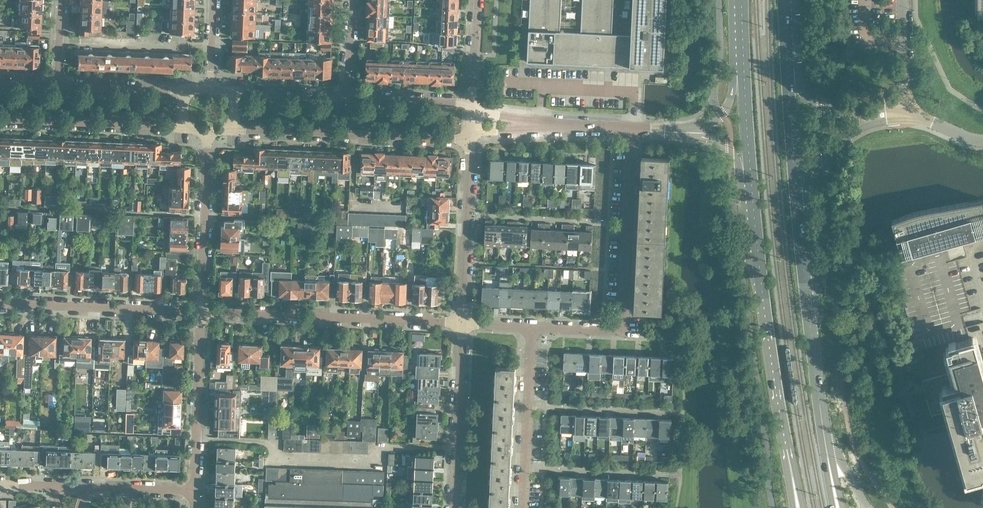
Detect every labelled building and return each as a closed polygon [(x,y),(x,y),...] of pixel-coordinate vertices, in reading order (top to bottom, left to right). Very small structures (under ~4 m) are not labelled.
[(41,0),(21,0),(20,9),(15,9),(15,14),(20,14),(26,15),(27,10),(31,10),(30,15),(35,15),(35,10),(41,11),(41,9),(42,9),(43,4),(41,4),(41,0)] [(79,11),(80,11),(80,12),(86,12),(86,17),(90,17),(90,12),(95,12),(94,17),(101,17),(108,18),(108,12),(106,12),(106,6),(108,6),(108,1),(101,0),(96,0),(81,0),(80,5),(79,5),(79,11)] [(165,7),(171,8),(194,9),(194,0),(165,0),(165,7)] [(257,0),(234,0),(233,10),(256,11),(257,0)] [(334,1),(316,0),(310,0),(309,14),(322,15),(322,12),(333,13),(334,1)] [(581,34),(560,33),(561,0),(530,0),(527,62),(663,69),(666,0),(635,0),(633,36),(612,35),(614,0),(582,0),(581,34)] [(390,16),(390,3),(370,2),(370,7),(368,7),(367,15),(369,15),(390,16)] [(458,14),(458,7),(437,7),(437,20),(457,21),(457,20),(458,20),(459,14),(458,14)] [(193,21),(194,9),(171,8),(170,20),(193,21)] [(41,16),(41,11),(35,10),(35,15),(30,15),(31,10),(27,10),(26,15),(20,14),(19,27),(32,28),(32,32),(39,32),(40,32),(40,22),(42,22),(42,16),(41,16)] [(256,24),(256,11),(233,10),(233,23),(256,24)] [(100,30),(101,17),(94,17),(95,12),(90,12),(90,17),(86,17),(86,12),(80,12),(80,18),(78,18),(78,23),(80,23),(79,34),(87,34),(88,30),(100,30)] [(333,18),(333,13),(322,12),(322,15),(309,14),(309,29),(333,30),(333,18)] [(389,28),(390,16),(369,15),(369,19),(368,20),(367,25),(369,26),(369,27),(389,28)] [(126,20),(126,33),(134,33),(134,21),(126,20)] [(162,20),(161,33),(169,33),(192,34),(193,21),(170,20),(162,20)] [(457,26),(457,21),(437,20),(436,32),(457,33),(457,32),(458,32),(458,26),(457,26)] [(233,23),(232,36),(255,37),(261,37),(261,24),(256,24),(233,23)] [(388,41),(389,28),(369,27),(368,31),(367,32),(367,37),(368,38),(368,40),(388,41)] [(332,42),(333,30),(309,29),(308,41),(332,42)] [(38,67),(39,47),(31,47),(31,38),(39,38),(39,32),(32,32),(27,31),(27,36),(26,46),(26,66),(38,67)] [(456,38),(457,33),(436,32),(435,44),(438,45),(443,45),(442,51),(447,51),(455,51),(455,46),(456,46),(456,44),(457,44),(457,38),(456,38)] [(2,45),(2,65),(13,66),(14,66),(14,46),(2,45)] [(14,46),(14,66),(25,66),(26,66),(26,46),(14,46)] [(365,72),(364,79),(379,80),(380,60),(381,49),(376,48),(376,50),(376,56),(375,59),(367,59),(367,72),(365,72)] [(294,77),(295,57),(295,51),(289,51),(289,57),(282,57),(281,76),(283,76),(284,77),(287,77),(289,76),(290,76),(290,77),(294,77)] [(96,68),(97,54),(92,54),(91,53),(90,52),(89,53),(88,53),(88,54),(87,54),(78,54),(77,67),(96,68)] [(115,68),(116,55),(111,55),(111,54),(110,54),(110,53),(109,53),(108,53),(107,54),(106,54),(106,55),(97,54),(96,68),(115,68)] [(134,69),(134,56),(130,56),(130,55),(129,55),(129,54),(128,54),(127,54),(126,54),(125,55),(125,56),(116,55),(115,68),(134,69)] [(153,70),(153,57),(149,57),(149,56),(148,55),(147,55),(146,55),(145,55),(144,56),(143,57),(134,56),(134,69),(153,70)] [(172,58),(167,57),(166,56),(165,55),(164,56),(163,56),(163,57),(162,57),(153,57),(153,70),(171,71),(172,58)] [(172,55),(172,58),(171,71),(172,71),(172,67),(190,67),(190,56),(172,55)] [(258,70),(258,56),(232,55),(232,60),(229,61),(227,63),(227,66),(229,68),(232,69),(258,70)] [(270,56),(269,75),(271,75),(272,77),(275,77),(277,76),(278,76),(281,76),(282,57),(283,55),(278,55),(278,57),(270,56)] [(269,75),(270,56),(258,56),(258,70),(257,75),(259,75),(260,76),(263,76),(265,75),(266,75),(266,76),(269,76),(269,75)] [(306,77),(307,58),(295,57),(294,77),(298,77),(298,76),(299,77),(300,78),(304,78),(305,77),(306,77)] [(318,77),(319,58),(307,58),(306,77),(310,78),(310,77),(311,77),(312,78),(316,78),(317,77),(318,77)] [(331,59),(319,58),(318,77),(318,78),(322,78),(322,77),(323,78),(324,79),(328,79),(329,78),(330,78),(331,59)] [(379,80),(379,81),(388,82),(388,80),(391,80),(393,60),(380,60),(379,80)] [(404,81),(405,61),(393,60),(391,80),(393,80),(394,82),(399,82),(400,81),(404,81)] [(416,81),(417,61),(405,61),(404,81),(408,81),(409,83),(414,83),(415,81),(416,81)] [(428,82),(430,62),(417,61),(416,81),(421,82),(422,83),(427,83),(428,82)] [(442,66),(442,62),(430,62),(428,82),(433,82),(432,84),(441,84),(441,82),(442,66)] [(454,76),(455,63),(442,62),(442,66),(441,82),(456,83),(456,76),(454,76)] [(1,165),(9,165),(10,157),(10,138),(9,138),(8,137),(5,136),(4,138),(0,137),(0,164),(1,165)] [(22,157),(22,138),(17,138),(16,137),(13,137),(11,138),(10,138),(10,157),(22,157)] [(33,158),(34,139),(33,139),(32,138),(29,137),(28,139),(22,138),(22,157),(33,158)] [(45,158),(46,139),(41,139),(40,138),(37,138),(35,139),(34,139),(33,158),(33,163),(45,164),(45,158)] [(61,140),(59,140),(58,140),(57,139),(54,138),(53,140),(46,139),(45,158),(45,164),(58,164),(58,159),(61,159),(61,140)] [(61,140),(61,159),(63,159),(63,164),(75,165),(76,160),(76,141),(71,140),(70,139),(67,139),(66,140),(64,140),(61,140)] [(88,160),(88,141),(87,141),(86,140),(83,140),(82,141),(76,141),(76,160),(75,165),(87,165),(88,160)] [(100,166),(101,142),(95,141),(94,140),(91,140),(90,141),(88,141),(88,160),(87,165),(100,166)] [(111,166),(112,142),(111,142),(110,141),(107,141),(106,142),(101,142),(100,166),(111,166)] [(123,162),(124,143),(119,142),(118,141),(115,141),(114,142),(112,142),(111,166),(111,167),(123,168),(123,162)] [(136,162),(136,143),(135,143),(134,142),(131,142),(130,143),(124,143),(123,162),(136,162)] [(147,163),(148,144),(143,143),(142,142),(139,142),(137,143),(136,143),(136,162),(135,168),(147,168),(147,163)] [(160,163),(160,152),(161,144),(159,144),(158,143),(155,143),(154,144),(148,144),(147,163),(160,163)] [(266,168),(267,149),(261,148),(260,146),(257,146),(256,148),(254,148),(254,156),(254,167),(266,168)] [(278,168),(279,149),(278,149),(277,147),(274,147),(272,149),(267,149),(266,168),(278,168)] [(290,169),(291,150),(285,149),(284,147),(281,147),(280,149),(279,149),(278,168),(290,169)] [(302,175),(303,150),(302,150),(301,148),(298,148),(296,150),(291,150),(290,169),(290,174),(302,175)] [(313,181),(315,151),(309,150),(308,148),(305,148),(304,150),(303,150),(302,175),(308,175),(308,181),(313,181)] [(326,175),(327,151),(326,151),(324,149),(321,149),(320,151),(315,151),(313,181),(318,182),(318,175),(326,175)] [(338,171),(339,152),(333,151),(332,149),(329,149),(328,151),(327,151),(326,175),(332,176),(332,182),(337,182),(338,178),(338,171)] [(338,171),(338,178),(350,179),(350,171),(351,152),(350,152),(348,150),(345,150),(344,152),(339,152),(338,171)] [(175,153),(160,152),(160,163),(180,164),(180,158),(181,157),(181,154),(179,152),(177,151),(175,153)] [(375,175),(374,180),(387,180),(387,175),(388,155),(384,155),(384,153),(376,153),(376,154),(375,154),(375,175)] [(387,180),(399,181),(400,176),(401,155),(396,155),(395,153),(390,153),(389,155),(388,155),(387,175),(387,180)] [(254,167),(254,156),(239,156),(238,154),(236,154),(233,157),(233,159),(234,160),(234,170),(236,170),(236,171),(254,172),(254,167)] [(375,175),(375,154),(361,154),(361,160),(363,161),(362,174),(375,175)] [(412,176),(413,156),(409,156),(408,154),(403,154),(402,155),(401,155),(400,176),(412,176)] [(424,177),(425,156),(424,156),(423,155),(418,154),(417,156),(413,156),(412,176),(424,177)] [(437,177),(438,157),(438,155),(429,155),(429,156),(425,156),(424,177),(437,177)] [(453,157),(438,157),(437,177),(450,178),(450,164),(452,164),(453,157)] [(670,159),(668,159),(641,157),(634,311),(662,313),(670,159)] [(505,178),(506,160),(505,160),(505,161),(489,160),(489,159),(488,180),(505,181),(505,178)] [(517,179),(518,161),(506,161),(506,160),(505,178),(517,178),(517,179)] [(529,179),(530,161),(530,162),(518,161),(517,179),(517,182),(529,183),(529,179)] [(541,180),(542,162),(542,163),(530,162),(530,161),(529,179),(529,180),(529,179),(541,180)] [(553,184),(554,181),(554,163),(542,163),(542,162),(541,180),(541,184),(553,184)] [(566,181),(567,163),(566,163),(566,164),(555,163),(554,163),(554,181),(554,180),(566,181)] [(578,181),(579,164),(567,164),(567,163),(566,181),(578,181)] [(578,181),(578,189),(594,190),(595,190),(595,183),(596,165),(595,165),(579,165),(579,164),(578,181)] [(184,168),(178,167),(177,186),(169,186),(169,187),(188,187),(188,172),(190,171),(190,169),(189,168),(187,166),(185,166),(184,168)] [(235,189),(236,171),(236,170),(234,170),(230,169),(228,168),(226,168),(223,171),(223,173),(224,174),(224,188),(235,189)] [(188,189),(188,187),(169,187),(168,199),(188,200),(188,194),(189,193),(189,190),(188,189)] [(361,193),(361,194),(374,198),(374,187),(361,187),(361,188),(361,193)] [(31,202),(40,203),(41,189),(32,188),(31,202)] [(235,190),(235,189),(224,188),(224,190),(222,192),(222,195),(224,196),(224,201),(243,201),(243,190),(235,190)] [(433,197),(445,197),(445,192),(441,192),(440,189),(436,188),(436,192),(433,191),(433,192),(433,197)] [(57,196),(45,196),(45,207),(57,207),(57,196)] [(89,202),(86,202),(86,208),(89,208),(98,209),(98,208),(98,202),(98,197),(89,197),(89,202)] [(449,197),(445,197),(433,197),(428,197),(427,210),(448,211),(448,206),(450,205),(450,200),(449,199),(449,197)] [(187,205),(188,200),(168,199),(168,211),(187,212),(187,211),(189,209),(189,206),(187,205)] [(903,216),(891,221),(902,256),(922,251),(921,245),(968,231),(969,237),(982,233),(982,199),(937,207),(932,208),(927,209),(920,211),(914,212),(908,214),(903,216)] [(242,214),(243,201),(224,201),(223,207),(222,208),(222,211),(223,212),(223,214),(242,214)] [(337,209),(337,218),(348,218),(348,210),(337,209)] [(448,215),(448,211),(427,210),(426,228),(434,228),(439,228),(439,223),(448,223),(448,221),(449,220),(449,216),(448,215)] [(15,212),(15,223),(28,223),(28,212),(15,212)] [(56,230),(56,213),(44,212),(43,229),(56,230)] [(31,223),(42,223),(42,213),(31,213),(31,223)] [(56,213),(56,229),(61,229),(63,229),(74,230),(74,213),(56,213)] [(91,214),(74,213),(74,230),(90,231),(91,214)] [(133,235),(134,216),(118,215),(117,235),(133,235)] [(170,228),(169,237),(186,237),(187,231),(188,229),(187,227),(187,218),(163,217),(163,221),(163,227),(169,227),(170,228)] [(225,226),(223,226),(223,232),(221,233),(221,236),(222,237),(222,238),(239,239),(240,228),(245,228),(245,220),(235,219),(235,221),(225,221),(225,226)] [(499,245),(500,225),(490,225),(490,220),(486,220),(485,245),(499,245)] [(513,246),(514,222),(510,221),(510,226),(500,225),(499,245),(513,246)] [(529,247),(530,230),(528,230),(528,227),(517,226),(518,222),(514,222),(513,246),(529,247)] [(318,237),(319,223),(307,223),(306,236),(318,237)] [(543,247),(545,223),(538,223),(538,227),(539,227),(539,229),(533,229),(532,229),(532,230),(530,230),(529,247),(532,247),(543,247)] [(555,248),(556,230),(549,230),(549,227),(550,227),(551,223),(545,223),(543,247),(544,247),(555,248)] [(337,233),(337,225),(320,224),(320,232),(337,233)] [(352,236),(352,227),(352,225),(348,224),(337,224),(337,225),(337,233),(336,241),(352,242),(352,236)] [(567,249),(568,224),(562,224),(562,228),(563,228),(563,231),(557,230),(556,230),(555,248),(556,248),(567,248),(567,249)] [(579,249),(580,231),(573,231),(573,228),(574,228),(574,225),(568,224),(567,249),(568,249),(568,248),(579,249)] [(581,231),(580,231),(579,249),(580,249),(591,249),(591,250),(592,250),(593,225),(586,225),(586,229),(587,229),(587,232),(580,231),(581,231)] [(397,239),(397,231),(398,227),(394,226),(388,226),(385,226),(385,228),(384,238),(397,239)] [(368,241),(369,227),(352,227),(352,236),(368,237),(368,241)] [(404,234),(403,244),(410,244),(410,235),(413,235),(413,228),(404,227),(404,232),(404,234)] [(413,235),(412,241),(421,242),(422,234),(422,229),(422,228),(413,227),(413,228),(413,235)] [(384,238),(385,228),(371,228),(370,242),(376,242),(376,246),(384,246),(384,238)] [(54,265),(53,287),(60,287),(61,288),(64,288),(65,287),(67,288),(68,271),(69,271),(70,263),(60,262),(61,248),(62,248),(63,249),(63,239),(62,239),(61,239),(61,229),(56,229),(56,230),(54,265)] [(421,242),(421,243),(433,244),(434,234),(422,234),(421,242)] [(186,244),(186,237),(169,237),(169,250),(186,250),(186,248),(188,246),(187,244),(186,244)] [(244,239),(239,239),(222,238),(222,239),(221,240),(221,243),(222,245),(222,250),(233,251),(233,254),(244,255),(244,239)] [(892,263),(917,351),(969,336),(962,314),(972,311),(957,260),(948,263),(948,262),(950,261),(947,247),(892,263)] [(166,252),(165,256),(165,277),(171,277),(170,292),(177,292),(177,293),(179,294),(182,293),(182,292),(184,292),(185,282),(186,280),(185,278),(185,277),(175,276),(176,259),(186,260),(186,253),(166,252)] [(161,277),(165,277),(165,256),(159,256),(159,270),(153,270),(153,274),(148,274),(147,291),(154,291),(154,292),(156,293),(158,292),(158,291),(160,291),(161,277)] [(253,277),(252,294),(254,294),(254,295),(258,295),(259,295),(264,295),(265,291),(268,291),(269,263),(263,262),(263,273),(253,272),(253,277)] [(0,286),(1,285),(7,285),(8,268),(8,263),(0,263),(0,286)] [(27,286),(28,264),(16,263),(15,285),(17,285),(18,286),(21,287),(22,286),(27,286)] [(41,287),(42,264),(28,264),(27,286),(34,286),(35,287),(41,287)] [(53,287),(54,265),(42,264),(41,287),(47,288),(48,287),(53,287)] [(426,303),(426,284),(427,276),(417,276),(417,264),(411,264),(410,283),(415,284),(414,302),(426,303)] [(100,290),(101,272),(101,266),(89,266),(88,272),(88,288),(94,289),(95,290),(100,290)] [(126,290),(127,273),(120,273),(120,268),(114,268),(114,273),(113,290),(120,290),(120,291),(124,291),(125,290),(126,290)] [(88,288),(88,272),(75,271),(75,288),(77,288),(78,289),(81,289),(82,288),(88,288)] [(272,271),(271,279),(273,280),(272,295),(278,295),(278,296),(280,297),(282,297),(284,297),(285,298),(291,298),(292,280),(293,272),(272,271)] [(351,281),(350,300),(362,300),(363,278),(366,278),(366,279),(367,271),(362,271),(362,275),(351,274),(351,273),(351,281)] [(113,290),(114,273),(101,272),(100,290),(106,290),(107,289),(113,290)] [(252,294),(253,277),(253,272),(240,272),(240,294),(245,294),(246,295),(249,295),(250,294),(252,294)] [(147,291),(148,274),(135,273),(134,290),(137,290),(137,291),(139,292),(141,291),(147,291)] [(318,276),(317,276),(316,299),(323,300),(324,298),(330,299),(331,282),(335,282),(335,274),(331,274),(331,277),(330,277),(329,276),(319,275),(318,276)] [(316,299),(317,276),(316,275),(307,275),(306,275),(305,275),(305,281),(304,298),(310,298),(311,299),(316,299)] [(371,282),(370,300),(377,301),(378,301),(382,301),(383,282),(383,277),(371,276),(371,282)] [(224,294),(229,294),(233,294),(233,277),(221,277),(220,290),(220,294),(224,294)] [(304,298),(305,281),(292,280),(291,298),(297,299),(298,297),(304,298)] [(350,300),(351,281),(339,280),(338,299),(350,300)] [(438,285),(426,284),(426,303),(438,303),(438,295),(444,296),(445,281),(439,281),(438,285)] [(383,282),(382,301),(386,301),(394,301),(394,283),(383,282)] [(499,288),(499,306),(499,305),(511,306),(512,288),(512,283),(500,282),(499,288)] [(394,283),(394,301),(398,302),(406,302),(407,283),(394,283)] [(499,306),(499,288),(483,288),(483,287),(482,287),(482,305),(482,304),(498,305),(498,306),(499,306)] [(523,307),(524,289),(524,290),(512,289),(512,288),(511,306),(523,306),(523,307)] [(535,308),(536,289),(536,290),(524,290),(524,289),(523,307),(523,306),(535,307),(535,308)] [(547,308),(548,290),(548,291),(536,290),(536,289),(535,308),(535,307),(547,308)] [(560,309),(560,291),(548,291),(548,290),(547,308),(548,308),(559,308),(559,309),(560,309)] [(572,309),(573,291),(572,292),(561,291),(560,291),(560,309),(560,308),(572,309)] [(573,291),(572,309),(588,309),(588,310),(589,310),(590,292),(589,292),(589,293),(573,292),(573,291)] [(665,330),(665,328),(665,322),(664,321),(664,322),(654,322),(654,321),(653,330),(654,330),(654,329),(664,330),(665,330)] [(9,333),(4,333),(3,335),(0,335),(0,359),(1,359),(1,353),(8,353),(9,333)] [(14,333),(9,333),(8,353),(15,353),(15,360),(17,360),(16,378),(17,378),(17,383),(24,384),(25,359),(25,354),(21,353),(22,336),(15,335),(14,333)] [(24,384),(24,388),(30,388),(30,376),(29,376),(30,368),(35,362),(36,358),(42,358),(43,336),(42,336),(42,335),(37,335),(30,335),(30,340),(30,343),(29,354),(27,354),(27,355),(27,359),(25,359),(24,384)] [(43,336),(42,358),(49,359),(49,355),(55,355),(55,354),(56,336),(49,336),(44,336),(43,336)] [(76,361),(77,336),(72,336),(71,337),(64,337),(63,354),(59,354),(59,362),(64,362),(64,360),(76,361)] [(76,361),(76,367),(93,368),(94,348),(90,348),(90,338),(88,338),(86,338),(85,338),(83,338),(83,336),(77,336),(76,361)] [(93,364),(93,368),(110,369),(110,365),(111,357),(110,357),(111,339),(98,338),(98,350),(94,350),(93,364)] [(975,338),(957,343),(958,344),(956,345),(955,341),(948,343),(949,347),(946,348),(947,353),(946,353),(954,383),(942,386),(943,391),(941,392),(966,479),(982,474),(982,473),(982,472),(982,367),(975,338)] [(124,339),(111,339),(110,357),(124,357),(124,339)] [(128,363),(127,375),(133,375),(133,364),(145,364),(146,340),(134,340),(133,363),(128,363)] [(145,364),(145,366),(163,367),(163,350),(158,350),(159,341),(146,340),(145,364)] [(164,348),(164,349),(163,367),(162,384),(162,386),(175,386),(175,380),(171,380),(172,357),(183,358),(183,342),(169,341),(169,348),(164,348)] [(218,343),(217,367),(233,368),(234,352),(230,351),(231,344),(229,344),(228,342),(225,342),(224,343),(218,343)] [(250,360),(250,345),(239,344),(238,360),(250,360)] [(263,345),(250,345),(250,360),(257,361),(257,370),(262,370),(262,369),(269,369),(270,355),(262,355),(263,345)] [(294,369),(294,346),(292,346),(292,345),(287,345),(287,346),(282,346),(282,364),(287,364),(287,368),(286,368),(286,374),(285,374),(284,376),(277,376),(277,390),(292,391),(293,377),(294,377),(294,370),(294,369)] [(308,365),(308,346),(308,347),(305,347),(302,347),(303,346),(298,345),(298,347),(294,346),(294,369),(294,370),(307,371),(308,365)] [(307,371),(307,373),(321,374),(322,357),(320,357),(321,348),(317,347),(317,346),(311,346),(311,347),(310,347),(309,346),(308,346),(308,365),(307,371)] [(338,373),(338,371),(339,348),(338,348),(337,347),(334,347),(333,348),(328,348),(326,373),(338,373)] [(350,371),(350,349),(345,349),(345,347),(341,347),(340,348),(339,348),(338,371),(350,371)] [(352,349),(350,349),(350,371),(350,373),(360,373),(360,369),(362,369),(363,349),(357,349),(356,348),(353,348),(352,349)] [(366,375),(366,380),(368,381),(368,382),(380,382),(380,375),(381,350),(380,350),(379,349),(375,349),(374,350),(373,350),(370,350),(369,350),(368,373),(368,374),(368,375),(366,375)] [(391,376),(392,351),(387,351),(386,349),(382,349),(382,350),(381,350),(380,375),(391,376)] [(410,355),(404,355),(404,351),(399,351),(398,350),(394,350),(393,351),(392,351),(391,376),(403,376),(403,379),(408,379),(410,355)] [(576,370),(577,353),(570,353),(565,352),(565,353),(565,358),(564,358),(564,369),(576,370)] [(416,364),(416,371),(437,372),(437,366),(441,366),(440,366),(440,359),(441,359),(441,354),(421,353),(420,365),(416,364)] [(588,371),(589,354),(587,353),(587,354),(585,354),(577,353),(576,370),(588,371)] [(600,371),(601,354),(594,354),(592,354),(589,354),(588,371),(600,371)] [(613,372),(614,355),(611,355),(602,354),(601,354),(600,371),(613,372)] [(625,372),(626,355),(625,356),(616,355),(614,355),(613,372),(625,372)] [(637,373),(638,356),(636,356),(626,356),(626,355),(625,372),(637,373)] [(649,374),(650,356),(650,357),(643,356),(640,356),(638,356),(637,373),(649,374)] [(649,374),(649,380),(660,380),(661,380),(662,374),(662,357),(660,357),(658,357),(657,357),(650,357),(650,356),(649,374)] [(664,357),(662,357),(662,374),(674,375),(674,367),(674,365),(675,358),(674,358),(667,358),(664,357)] [(515,367),(496,366),(490,507),(509,507),(516,367),(515,367)] [(436,377),(437,372),(416,371),(416,377),(419,377),(419,389),(440,390),(440,385),(439,385),(439,378),(440,378),(436,377)] [(233,389),(234,375),(227,375),(227,382),(217,382),(216,388),(219,388),(227,389),(233,389)] [(249,389),(249,390),(270,390),(277,391),(277,390),(277,376),(261,376),(261,387),(257,387),(257,385),(249,385),(249,389)] [(575,396),(575,391),(568,390),(568,386),(563,386),(563,395),(575,396)] [(216,393),(216,405),(241,406),(241,399),(242,389),(240,389),(233,389),(227,389),(219,388),(219,393),(216,393)] [(125,410),(125,389),(116,389),(116,410),(125,410)] [(160,389),(160,402),(163,402),(181,402),(181,390),(172,389),(163,389),(160,389)] [(439,395),(440,390),(419,389),(418,400),(415,400),(415,407),(435,408),(435,402),(439,402),(438,402),(438,395),(439,395)] [(48,394),(48,407),(56,408),(57,394),(48,394)] [(157,401),(156,414),(158,414),(162,414),(180,415),(181,402),(163,402),(160,402),(157,401)] [(215,411),(214,414),(215,416),(215,417),(241,418),(241,415),(241,406),(216,405),(216,410),(215,411)] [(435,413),(435,408),(415,407),(414,413),(418,413),(417,425),(438,427),(438,421),(437,421),(437,414),(438,414),(438,413),(435,413)] [(126,423),(125,423),(125,431),(131,431),(131,423),(134,423),(134,413),(126,412),(126,423)] [(180,415),(162,414),(158,414),(157,434),(171,434),(171,427),(180,427),(180,415)] [(573,432),(574,415),(567,415),(562,414),(562,415),(562,420),(561,420),(561,431),(573,432)] [(573,432),(573,440),(585,441),(585,437),(585,433),(586,416),(584,415),(584,416),(582,416),(575,415),(574,415),(573,432)] [(585,433),(585,437),(590,438),(590,433),(598,433),(598,416),(591,416),(589,416),(586,416),(585,433)] [(610,434),(611,417),(608,417),(606,417),(599,416),(598,433),(610,434)] [(92,417),(92,431),(104,431),(105,417),(92,417)] [(215,417),(215,429),(219,429),(219,437),(222,437),(238,437),(240,438),(240,437),(241,419),(241,418),(215,417)] [(622,434),(623,417),(623,418),(613,417),(611,417),(610,434),(622,434)] [(634,435),(635,418),(633,418),(631,418),(623,418),(623,417),(622,434),(634,435)] [(283,438),(284,438),(291,439),(292,418),(280,418),(279,425),(284,426),(283,438)] [(646,436),(647,418),(647,419),(639,418),(637,418),(635,418),(634,435),(646,436)] [(658,436),(659,419),(657,419),(647,419),(647,418),(646,436),(658,436)] [(74,421),(57,419),(57,429),(73,430),(74,421)] [(91,421),(74,419),(74,430),(91,431),(91,421)] [(658,436),(658,444),(669,445),(670,445),(671,437),(671,429),(672,427),(671,427),(672,420),(671,420),(664,420),(663,420),(661,419),(660,419),(659,419),(658,436)] [(7,420),(7,428),(9,427),(14,428),(22,429),(22,421),(7,420)] [(23,420),(23,428),(37,429),(38,420),(23,420)] [(347,436),(360,437),(361,421),(348,420),(347,436)] [(320,438),(321,425),(320,425),(320,427),(309,426),(307,426),(307,437),(320,438)] [(376,441),(377,426),(363,425),(362,441),(368,441),(376,441)] [(438,430),(438,427),(417,425),(416,437),(413,437),(413,443),(421,443),(421,437),(437,438),(436,437),(437,430),(438,430)] [(378,427),(378,441),(388,442),(388,428),(378,427)] [(324,437),(336,437),(336,429),(324,429),(324,437)] [(21,450),(20,464),(33,465),(33,464),(39,464),(40,445),(21,445),(21,450)] [(40,445),(39,464),(45,465),(57,466),(57,446),(40,445)] [(57,446),(57,466),(69,466),(69,451),(70,446),(57,446)] [(218,447),(218,460),(236,460),(236,448),(218,447)] [(118,453),(118,468),(130,468),(131,453),(131,448),(118,448),(118,453)] [(20,464),(20,450),(8,449),(7,464),(20,464)] [(100,466),(100,449),(94,449),(94,452),(81,451),(81,467),(94,467),(94,466),(100,466)] [(118,468),(118,453),(107,452),(107,449),(100,449),(100,466),(106,467),(118,468)] [(155,454),(154,469),(166,469),(167,454),(167,450),(155,449),(155,454)] [(81,467),(81,451),(69,451),(69,466),(81,467)] [(142,469),(143,454),(131,453),(130,468),(142,469)] [(154,469),(155,454),(143,454),(142,469),(154,469)] [(179,455),(167,454),(166,469),(179,470),(179,455)] [(416,454),(416,466),(434,467),(434,455),(416,454)] [(235,472),(236,460),(218,460),(217,471),(235,472)] [(433,479),(434,467),(416,466),(415,478),(433,479)] [(372,484),(366,484),(360,484),(354,484),(349,483),(349,471),(291,468),(290,482),(284,481),(278,481),(276,481),(276,484),(269,484),(269,497),(266,497),(265,507),(383,507),(383,501),(373,501),(373,495),(374,484),(372,484)] [(235,484),(235,472),(217,471),(217,484),(235,484)] [(558,493),(558,494),(570,494),(571,477),(564,477),(559,476),(559,477),(559,482),(558,482),(558,493)] [(583,495),(583,478),(581,477),(581,478),(571,477),(570,494),(583,495)] [(433,491),(433,479),(415,478),(415,490),(433,491)] [(582,495),(582,500),(595,500),(595,495),(595,478),(588,478),(586,478),(583,478),(583,495),(582,495)] [(607,496),(608,479),(605,479),(596,478),(595,478),(595,495),(607,496)] [(619,496),(620,479),(619,480),(612,479),(610,479),(608,479),(607,496),(619,496)] [(631,497),(632,480),(630,480),(620,480),(620,479),(619,496),(631,497)] [(643,498),(644,480),(644,481),(637,480),(634,480),(632,480),(631,497),(643,498)] [(656,498),(656,481),(654,481),(644,481),(644,480),(643,498),(656,498)] [(658,481),(656,481),(656,498),(668,499),(668,491),(668,489),(669,482),(668,482),(661,482),(658,481)] [(235,496),(235,484),(217,484),(217,496),(235,496)] [(383,495),(384,485),(377,484),(374,484),(373,495),(383,495)] [(432,504),(433,491),(415,490),(414,503),(432,504)] [(235,496),(217,496),(216,507),(224,507),(234,507),(235,496)]
